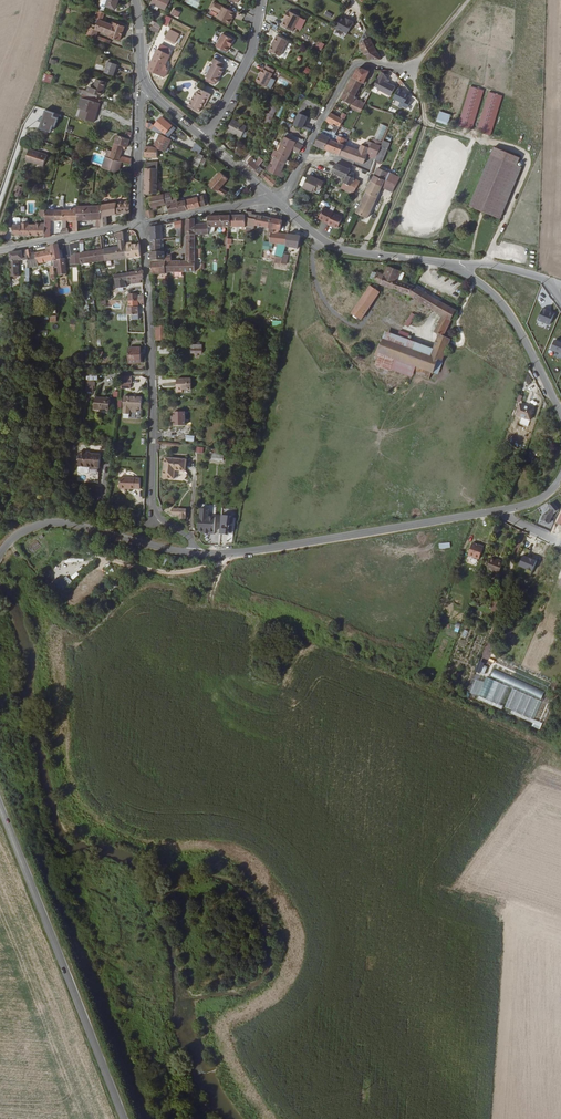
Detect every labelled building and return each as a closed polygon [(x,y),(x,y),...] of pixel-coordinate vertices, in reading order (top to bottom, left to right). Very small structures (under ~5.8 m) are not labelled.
[(119,0),(108,0),(106,5),(107,5),(117,9),(119,0)] [(152,2),(166,9),(170,0),(153,0),(152,2)] [(235,12),(224,6),(218,17),(229,23),(232,16),(235,12)] [(113,24),(102,20),(105,11),(99,9),(94,20),(97,22),(95,28),(90,25),(86,34),(95,38),(98,29),(110,34),(109,36),(120,40),(125,26),(114,22),(113,24)] [(170,15),(177,18),(180,12),(173,9),(170,15)] [(293,30),(300,16),(288,10),(286,15),(287,16),(286,18),(282,25),(293,30)] [(348,31),(354,19),(347,16),(346,16),(342,14),(336,24),(348,31)] [(159,33),(160,29),(162,25),(156,21),(152,30),(159,33)] [(367,59),(381,59),(366,28),(359,42),(367,59)] [(176,41),(177,38),(168,33),(166,37),(176,41)] [(235,39),(223,33),(217,45),(228,51),(230,46),(231,44),(232,44),(235,39)] [(288,40),(277,34),(273,42),(274,42),(270,50),(281,55),(288,40)] [(325,43),(320,40),(317,46),(322,49),(325,43)] [(160,74),(163,68),(170,54),(158,49),(149,69),(160,74)] [(225,63),(215,58),(213,62),(214,63),(207,77),(218,82),(221,76),(220,76),(224,68),(223,67),(225,63)] [(114,75),(118,65),(109,62),(106,71),(114,75)] [(275,69),(266,65),(264,68),(265,69),(259,82),(267,86),(274,73),(275,69)] [(363,67),(357,67),(352,77),(362,82),(363,83),(371,68),(368,67),(367,69),(363,67)] [(381,70),(382,71),(374,85),(377,87),(377,88),(391,95),(395,88),(396,88),(397,87),(388,82),(385,81),(386,78),(390,69),(382,69),(381,70)] [(362,82),(352,77),(341,97),(352,103),(353,101),(356,96),(355,95),(362,82)] [(88,90),(84,89),(83,90),(79,89),(79,92),(82,93),(97,98),(99,94),(102,95),(106,81),(98,78),(95,87),(93,92),(88,90)] [(197,91),(189,106),(200,112),(203,107),(205,102),(207,103),(212,94),(201,88),(199,92),(197,91)] [(403,90),(398,88),(393,98),(404,104),(403,106),(407,108),(410,101),(407,99),(409,94),(402,91),(403,90)] [(86,110),(82,108),(80,117),(95,121),(97,113),(96,113),(98,106),(100,107),(101,103),(82,97),(79,105),(86,107),(86,110)] [(306,97),(303,102),(322,110),(324,106),(306,97)] [(352,103),(350,107),(360,111),(363,105),(353,101),(352,103)] [(278,105),(272,102),(262,124),(269,127),(278,105)] [(343,111),(340,117),(330,112),(326,120),(333,123),(334,121),(337,123),(340,125),(341,123),(346,113),(343,111)] [(451,115),(439,111),(436,122),(448,126),(451,115)] [(310,131),(313,127),(305,123),(308,117),(300,113),(294,124),(310,131)] [(173,125),(163,116),(156,124),(162,129),(161,131),(163,133),(164,131),(166,133),(173,125)] [(242,137),(247,126),(233,119),(228,130),(242,137)] [(291,128),(293,124),(283,120),(281,125),(287,128),(287,126),(291,128)] [(333,123),(329,132),(322,128),(314,144),(318,145),(326,148),(330,138),(332,139),(333,139),(333,138),(340,125),(337,123),(336,125),(333,123)] [(388,127),(381,123),(374,138),(381,141),(388,127)] [(284,137),(285,137),(280,151),(289,155),(293,148),(299,152),(305,140),(287,130),(284,137)] [(165,152),(171,138),(160,133),(157,140),(154,147),(158,148),(161,150),(165,152)] [(339,135),(336,140),(333,139),(332,139),(330,138),(326,148),(339,154),(344,143),(343,143),(345,137),(347,138),(348,136),(344,133),(342,136),(339,135)] [(127,146),(130,139),(117,134),(113,148),(112,151),(110,157),(122,161),(132,164),(132,158),(121,154),(123,147),(125,148),(126,146),(127,146)] [(344,143),(339,154),(351,158),(363,163),(367,155),(372,157),(375,158),(380,147),(381,146),(368,140),(365,146),(359,144),(359,149),(344,143)] [(200,152),(203,147),(196,141),(192,149),(199,152),(200,152)] [(381,146),(380,147),(389,150),(391,145),(383,141),(381,146)] [(399,152),(407,155),(411,147),(401,143),(398,151),(399,152)] [(154,147),(147,146),(146,157),(158,156),(158,148),(154,147)] [(236,153),(241,157),(245,151),(239,147),(236,153)] [(389,150),(380,147),(375,158),(375,160),(383,164),(389,150)] [(47,155),(29,149),(26,160),(43,166),(47,155)] [(118,173),(122,161),(110,157),(112,151),(107,149),(101,168),(118,173)] [(525,163),(495,150),(473,201),(503,214),(525,163)] [(286,172),(282,171),(286,163),(286,162),(287,159),(288,159),(290,157),(288,157),(289,155),(280,151),(276,158),(276,159),(274,158),(272,162),(274,163),(273,165),(271,164),(269,163),(267,168),(269,171),(278,175),(277,176),(279,177),(280,176),(283,177),(286,172)] [(204,155),(200,152),(199,152),(193,163),(198,166),(200,162),(203,156),(204,155)] [(401,170),(407,155),(399,152),(392,167),(401,170)] [(250,160),(247,165),(255,171),(261,164),(255,160),(254,159),(253,158),(251,159),(250,160)] [(346,177),(341,187),(343,188),(354,193),(360,180),(355,178),(347,174),(350,168),(336,162),(332,171),(346,177)] [(255,171),(259,175),(265,168),(261,164),(255,171)] [(146,168),(145,193),(158,193),(158,169),(146,168)] [(388,173),(377,168),(375,175),(384,180),(385,180),(388,173)] [(310,173),(305,171),(300,183),(305,185),(310,173)] [(221,172),(209,184),(217,191),(223,195),(226,191),(221,187),(228,178),(221,172)] [(321,187),(324,180),(310,173),(305,185),(315,189),(317,186),(321,187)] [(394,185),(397,177),(388,173),(385,180),(394,185)] [(277,181),(268,174),(264,178),(273,185),(277,181)] [(382,186),(384,180),(375,175),(374,174),(371,180),(382,186)] [(356,213),(368,218),(379,193),(382,186),(371,180),(356,213)] [(384,180),(382,186),(379,193),(388,198),(394,185),(385,180),(384,180)] [(173,198),(172,192),(171,192),(158,195),(150,197),(153,210),(155,216),(158,215),(157,209),(158,209),(158,206),(166,204),(167,203),(167,202),(168,202),(170,212),(176,211),(180,210),(178,200),(178,197),(173,198)] [(201,206),(199,196),(178,200),(180,210),(201,206)] [(64,220),(62,233),(70,232),(68,228),(69,220),(73,220),(73,231),(78,230),(78,220),(78,207),(70,207),(71,198),(69,198),(69,200),(65,199),(64,209),(63,220),(64,220)] [(121,213),(130,213),(131,202),(122,202),(103,204),(102,216),(102,226),(108,225),(107,216),(110,215),(110,214),(121,213)] [(78,206),(78,207),(78,220),(97,219),(97,227),(102,226),(102,216),(103,204),(94,205),(94,203),(92,203),(92,205),(78,205),(78,206)] [(334,212),(334,211),(325,207),(320,217),(325,219),(325,221),(329,222),(334,212)] [(61,209),(54,209),(46,209),(46,222),(45,234),(45,237),(52,235),(52,219),(63,220),(64,209),(61,209)] [(251,215),(251,212),(247,212),(246,216),(245,216),(246,224),(245,226),(255,228),(256,225),(269,228),(271,218),(257,215),(251,215)] [(329,222),(328,224),(333,225),(333,224),(338,227),(343,216),(334,212),(329,222)] [(209,215),(209,223),(210,231),(213,231),(216,230),(216,226),(229,226),(231,226),(231,216),(209,215)] [(245,216),(231,216),(231,226),(242,226),(242,228),(245,228),(245,226),(246,224),(245,216)] [(195,225),(195,218),(187,220),(187,234),(195,233),(202,233),(210,233),(210,231),(209,223),(195,225)] [(279,230),(281,230),(282,220),(271,218),(269,228),(268,234),(271,234),(270,243),(267,242),(264,242),(263,249),(269,250),(269,248),(272,249),(273,243),(278,244),(287,245),(288,234),(279,233),(279,230)] [(30,223),(26,223),(14,223),(14,233),(22,233),(22,235),(45,234),(46,222),(37,222),(37,223),(30,223)] [(163,239),(163,237),(162,224),(151,226),(151,239),(161,239),(163,239)] [(106,259),(127,257),(126,246),(125,243),(123,232),(114,233),(115,236),(118,236),(120,246),(105,249),(106,259)] [(186,261),(172,261),(171,255),(165,255),(165,256),(165,259),(165,262),(166,261),(166,271),(169,271),(195,271),(195,233),(187,234),(186,261)] [(299,246),(300,236),(288,234),(287,245),(299,246)] [(173,237),(172,237),(172,253),(181,248),(181,236),(177,236),(173,237)] [(152,252),(162,250),(161,239),(151,239),(152,252)] [(62,258),(59,244),(51,245),(52,250),(54,261),(54,265),(54,266),(54,267),(58,267),(60,275),(68,274),(65,258),(62,258)] [(141,256),(140,244),(132,245),(126,246),(127,257),(127,258),(141,256)] [(284,257),(285,253),(287,245),(278,244),(276,256),(284,257)] [(94,261),(104,260),(103,249),(102,249),(101,247),(98,247),(98,250),(81,252),(81,263),(94,261)] [(27,250),(28,258),(30,268),(30,272),(34,272),(33,266),(40,265),(40,263),(50,261),(51,266),(54,265),(54,261),(52,250),(34,253),(33,249),(27,250)] [(162,252),(162,250),(152,252),(152,260),(152,262),(165,262),(165,259),(165,256),(165,255),(165,252),(162,252)] [(19,275),(18,259),(23,259),(22,251),(10,253),(11,276),(19,275)] [(81,263),(81,252),(76,253),(71,256),(71,265),(81,263)] [(152,274),(166,273),(166,271),(166,261),(165,262),(152,262),(152,274)] [(413,285),(398,279),(401,270),(387,266),(384,274),(377,272),(373,281),(398,291),(397,293),(403,296),(404,293),(410,295),(443,315),(435,331),(439,333),(433,348),(430,356),(383,339),(379,352),(381,352),(396,357),(415,364),(414,366),(415,367),(414,372),(415,372),(429,377),(431,370),(433,371),(438,358),(442,360),(450,338),(444,335),(447,329),(456,310),(413,285)] [(142,270),(128,272),(128,280),(132,279),(133,283),(141,282),(141,278),(144,277),(143,270),(142,270)] [(128,280),(128,272),(114,274),(116,288),(126,287),(125,280),(128,280)] [(365,291),(363,289),(362,290),(360,293),(363,295),(351,314),(360,320),(379,291),(370,285),(365,291)] [(142,304),(142,307),(144,307),(144,299),(129,300),(129,306),(127,307),(127,315),(132,314),(133,318),(139,318),(139,304),(142,304)] [(550,323),(554,312),(550,310),(550,309),(543,306),(538,319),(550,323)] [(411,312),(403,324),(408,327),(415,315),(411,312)] [(167,326),(157,326),(157,340),(167,340),(167,326)] [(383,339),(430,356),(433,348),(406,340),(397,336),(385,333),(383,339)] [(560,352),(560,341),(555,339),(551,348),(560,352)] [(199,351),(200,343),(191,343),(191,351),(199,351)] [(129,361),(142,361),(141,345),(129,345),(129,361)] [(392,369),(396,357),(381,352),(377,365),(392,370),(392,369)] [(415,364),(396,357),(392,369),(414,376),(415,372),(414,372),(415,367),(414,366),(415,364)] [(437,372),(442,360),(438,358),(433,371),(437,372)] [(121,389),(131,389),(131,383),(132,383),(132,377),(121,376),(121,389)] [(192,389),(191,378),(177,379),(178,392),(183,392),(183,390),(192,389)] [(97,393),(95,405),(101,405),(101,404),(109,405),(110,395),(97,393)] [(143,411),(143,398),(125,397),(125,415),(132,415),(132,410),(143,411)] [(534,409),(520,404),(516,415),(530,419),(534,409)] [(185,427),(185,413),(174,413),(174,417),(172,417),(172,422),(174,422),(174,427),(185,427)] [(209,454),(209,460),(224,461),(224,455),(219,455),(220,450),(214,449),(214,456),(212,456),(212,454),(209,454)] [(100,468),(101,455),(90,454),(86,453),(87,452),(80,451),(80,455),(79,461),(79,466),(77,481),(98,483),(100,468)] [(187,472),(187,458),(165,457),(165,477),(175,477),(175,472),(187,472)] [(135,488),(140,488),(141,478),(126,478),(126,476),(120,476),(119,487),(135,488)] [(553,502),(547,507),(554,513),(559,508),(553,502)] [(178,519),(184,520),(185,511),(171,508),(170,514),(178,516),(178,519)] [(205,534),(211,535),(211,533),(216,533),(217,518),(210,517),(210,509),(201,509),(200,532),(205,532),(205,534)] [(230,531),(235,531),(236,518),(231,517),(231,516),(222,515),(221,534),(230,535),(230,531)] [(36,540),(29,545),(28,547),(28,548),(28,550),(29,551),(30,553),(32,553),(33,553),(35,552),(42,546),(36,540)] [(466,555),(478,559),(483,545),(470,542),(466,555)] [(493,560),(488,559),(484,570),(497,574),(501,562),(496,560),(496,561),(493,560)] [(549,583),(552,576),(542,571),(539,578),(549,583)] [(72,581),(66,576),(59,583),(64,589),(72,581)] [(483,676),(487,665),(478,662),(474,672),(483,676)] [(541,699),(544,691),(493,669),(490,676),(541,699)] [(486,699),(494,680),(487,678),(480,696),(486,699)] [(515,711),(533,719),(541,702),(535,699),(531,708),(524,705),(521,712),(519,711),(523,701),(526,702),(528,697),(510,688),(505,698),(502,704),(515,710),(515,711)]
